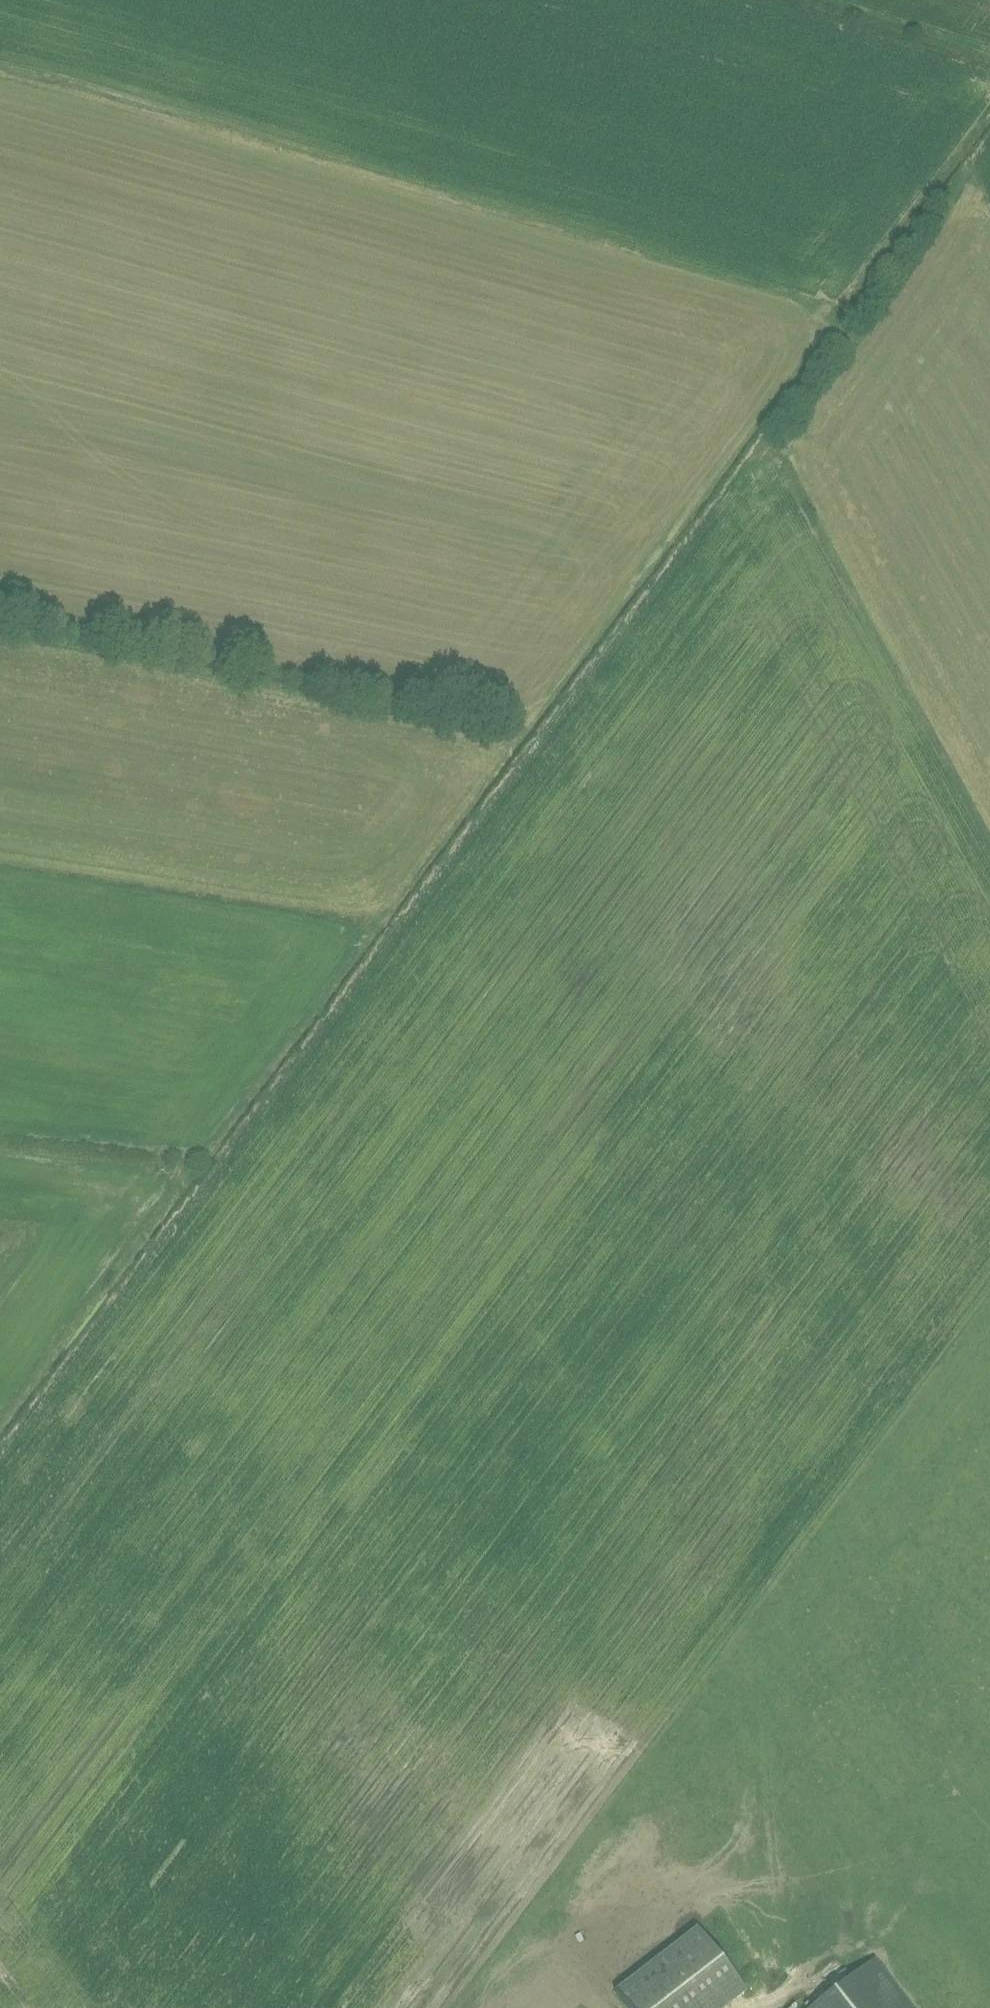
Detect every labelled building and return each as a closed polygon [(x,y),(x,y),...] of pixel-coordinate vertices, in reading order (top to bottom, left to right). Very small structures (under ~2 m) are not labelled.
[(609,1983),(628,2007),(713,2007),(743,1985),(694,1920),(609,1983)] [(874,1959),(850,1978),(845,1971),(825,1987),(830,1993),(811,2007),(912,2007),(874,1959)]
